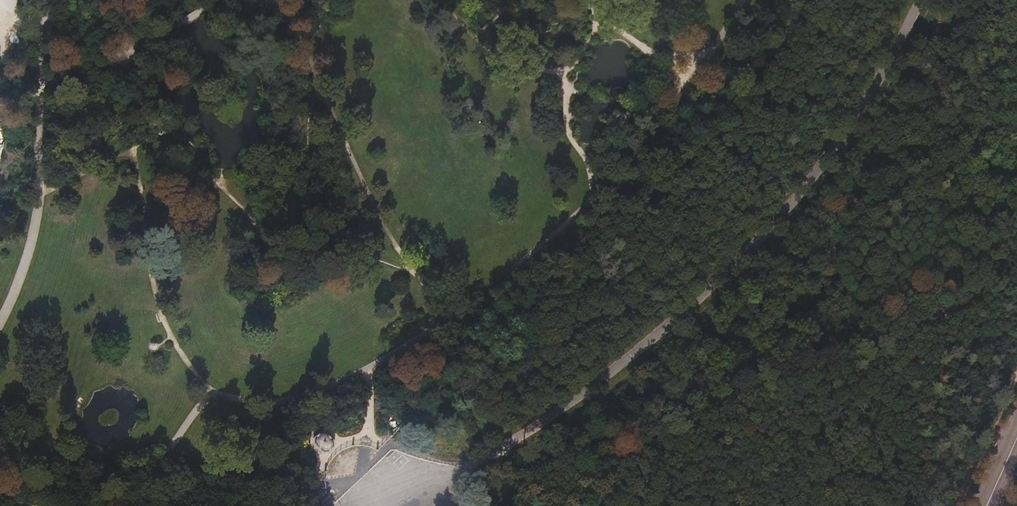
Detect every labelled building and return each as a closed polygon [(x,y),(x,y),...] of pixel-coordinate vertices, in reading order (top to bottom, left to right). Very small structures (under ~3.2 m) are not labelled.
[(689,90),(690,94),(694,96),(697,95),(700,92),(700,90),(699,87),(697,85),(694,85),(691,87),(689,90)] [(322,431),(321,432),(314,439),(313,440),(313,441),(313,443),(323,453),(324,454),(326,454),(327,454),(328,453),(335,446),(336,443),(334,441),(325,432),(323,431),(322,431)]
